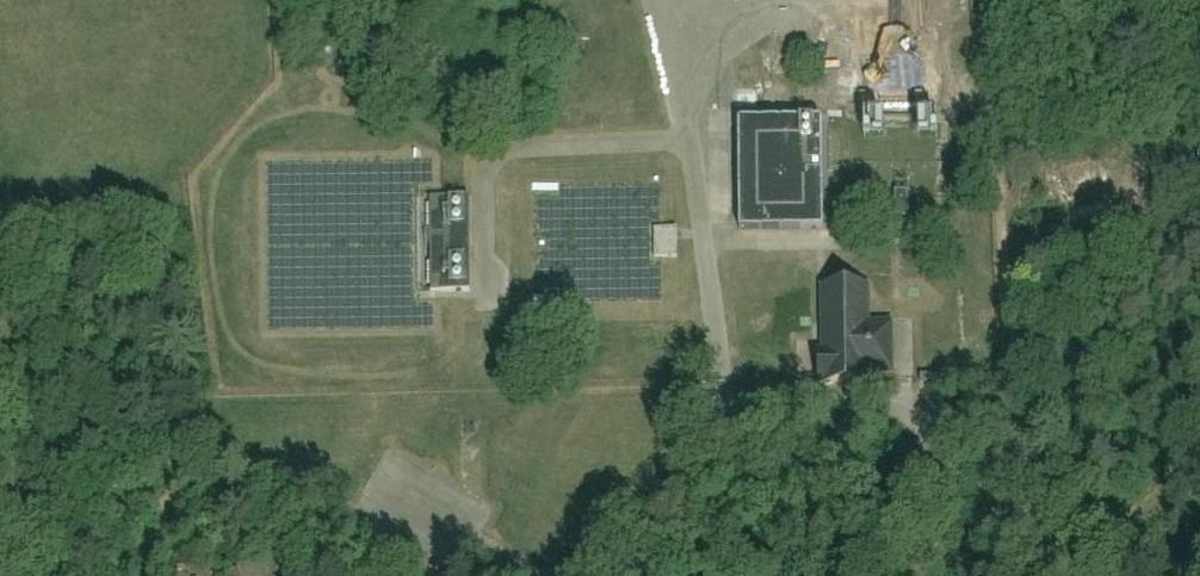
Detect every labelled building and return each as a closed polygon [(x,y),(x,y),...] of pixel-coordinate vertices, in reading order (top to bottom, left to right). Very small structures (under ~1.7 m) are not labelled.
[(876,147),(891,148),(892,117),(877,116),(876,147)] [(941,116),(926,119),(932,150),(947,147),(941,116)] [(821,119),(738,120),(740,229),(822,228),(821,119)] [(896,215),(908,215),(908,191),(896,191),(896,215)] [(470,197),(430,197),(431,290),(470,290),(470,243),(470,197)] [(924,229),(924,209),(912,209),(912,229),(924,229)] [(677,256),(677,227),(654,228),(655,256),(677,256)] [(824,285),(825,351),(817,351),(818,383),(825,383),(825,385),(867,385),(867,372),(890,371),(890,324),(867,324),(866,285),(824,285)]
